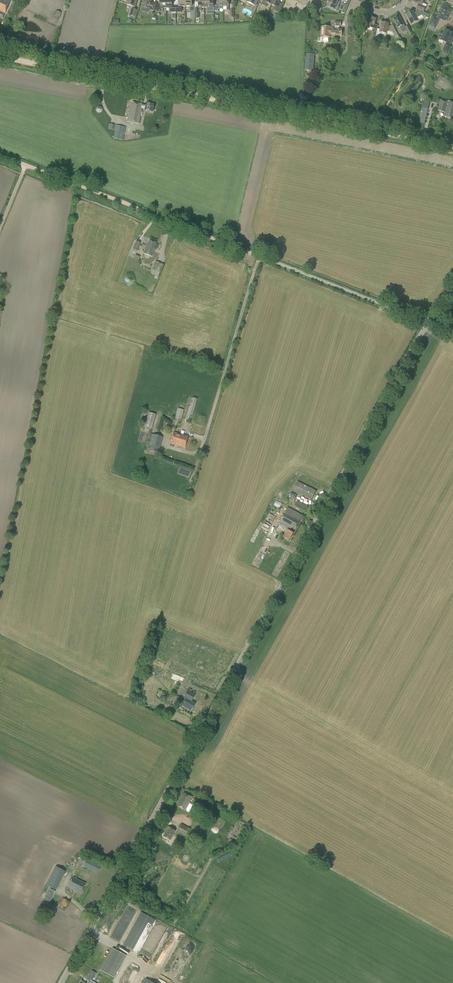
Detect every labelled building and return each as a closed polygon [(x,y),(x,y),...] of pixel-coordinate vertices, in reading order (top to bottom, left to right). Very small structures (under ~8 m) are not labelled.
[(10,0),(9,0),(0,0),(0,23),(10,0)] [(156,4),(151,3),(152,0),(144,0),(142,8),(154,11),(156,4)] [(166,9),(166,0),(161,0),(161,6),(157,6),(157,13),(164,13),(163,9),(166,9)] [(176,6),(172,6),(172,0),(166,0),(166,9),(169,9),(169,13),(172,13),(172,14),(175,14),(175,15),(176,15),(176,14),(176,12),(176,6)] [(185,7),(185,0),(179,0),(179,6),(176,6),(176,12),(182,13),(182,7),(185,7)] [(185,7),(189,7),(189,13),(195,13),(195,5),(192,5),(192,0),(185,0),(185,7)] [(204,8),(204,0),(199,0),(199,8),(195,8),(195,19),(199,19),(199,11),(201,11),(201,8),(204,8)] [(210,0),(204,0),(204,8),(207,8),(207,11),(214,11),(214,6),(214,0),(210,0)] [(223,7),(223,0),(218,0),(218,6),(214,6),(214,11),(218,11),(218,9),(220,9),(220,7),(223,7)] [(278,13),(282,4),(279,3),(280,0),(273,0),(271,5),(274,6),(272,10),(278,13)] [(340,3),(334,0),(328,0),(327,2),(335,6),(333,9),(340,13),(342,9),(337,7),(339,3),(340,3)] [(424,12),(427,5),(423,3),(424,0),(413,0),(412,2),(420,5),(418,9),(424,12)] [(448,7),(444,5),(443,6),(437,17),(446,21),(451,10),(447,8),(448,7)] [(136,17),(138,10),(131,9),(130,16),(136,17)] [(430,15),(418,9),(416,12),(414,13),(413,11),(406,14),(411,24),(418,21),(417,18),(422,15),(426,17),(426,18),(429,19),(430,15)] [(58,21),(61,13),(56,11),(52,18),(58,21)] [(405,28),(399,16),(393,20),(398,28),(400,27),(401,30),(405,28),(408,34),(412,32),(409,26),(405,28)] [(376,34),(378,26),(375,25),(376,19),(369,17),(367,27),(374,29),(373,33),(376,34)] [(435,28),(439,20),(433,17),(430,25),(435,28)] [(342,29),(339,29),(340,26),(341,26),(341,22),(335,22),(335,28),(330,28),(330,27),(321,27),(321,37),(330,38),(330,35),(342,36),(342,29)] [(390,27),(388,27),(389,24),(382,22),(380,30),(377,29),(375,39),(378,40),(380,34),(386,35),(387,32),(392,33),(395,37),(398,36),(393,26),(390,27)] [(438,40),(446,44),(450,45),(452,39),(452,37),(450,36),(452,33),(445,30),(443,34),(441,33),(438,40)] [(448,53),(451,47),(446,45),(443,50),(448,53)] [(313,71),(314,55),(306,54),(305,70),(313,71)] [(448,102),(448,101),(440,100),(437,111),(445,113),(444,117),(452,119),(452,103),(448,102)] [(145,105),(131,102),(127,122),(139,124),(142,109),(144,109),(144,110),(152,112),(154,104),(145,103),(145,105)] [(123,140),(125,127),(115,125),(114,130),(115,131),(113,138),(123,140)] [(155,248),(154,248),(147,245),(146,245),(143,253),(152,257),(155,248)] [(158,276),(163,264),(155,262),(152,270),(151,273),(158,276)] [(190,422),(197,399),(192,397),(185,421),(190,422)] [(180,422),(184,410),(177,408),(174,420),(180,422)] [(171,436),(170,439),(171,440),(170,443),(177,445),(185,447),(188,436),(181,434),(173,432),(172,436),(171,436)] [(158,453),(163,437),(150,434),(145,450),(158,453)] [(312,500),(316,491),(297,482),(293,491),(312,500)] [(296,504),(307,509),(308,506),(297,501),(296,504)] [(295,529),(303,515),(288,507),(280,521),(290,527),(284,537),(289,540),(293,532),(291,531),(293,528),(295,529)] [(276,517),(269,514),(265,522),(271,525),(276,517)] [(191,710),(195,703),(192,701),(195,695),(187,690),(183,698),(185,699),(182,705),(191,710)] [(176,707),(181,699),(176,696),(171,705),(176,707)] [(185,811),(193,798),(184,792),(176,805),(185,811)] [(209,811),(212,805),(195,796),(191,802),(209,811)] [(236,840),(245,824),(236,819),(228,835),(236,840)] [(180,824),(177,831),(188,836),(191,829),(180,824)] [(165,832),(163,837),(170,841),(175,831),(167,826),(164,832),(165,832)] [(87,859),(83,866),(97,873),(101,866),(87,859)] [(56,890),(65,872),(56,867),(46,885),(56,890)] [(80,893),(85,884),(73,877),(68,887),(80,893)] [(44,899),(50,902),(55,891),(49,888),(44,899)] [(69,901),(63,898),(58,907),(62,909),(64,906),(66,907),(69,901)] [(137,953),(155,920),(141,912),(123,945),(137,953)] [(91,982),(111,945),(106,942),(86,979),(91,982)] [(113,978),(125,956),(112,948),(100,971),(113,978)]
